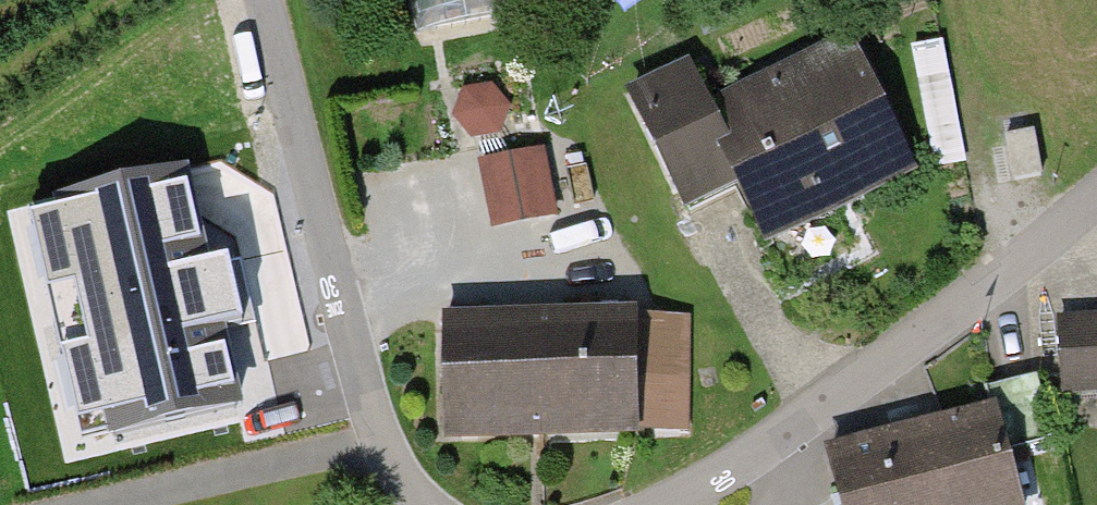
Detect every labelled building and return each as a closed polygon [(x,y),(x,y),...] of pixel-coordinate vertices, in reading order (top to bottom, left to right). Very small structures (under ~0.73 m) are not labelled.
[(515,0),(413,0),(418,28),(517,13),(515,0)] [(912,185),(853,51),(713,112),(693,65),(625,95),(681,220),(742,192),(767,248),(912,185)] [(498,79),(464,88),(475,128),(508,120),(498,79)] [(556,142),(489,151),(498,220),(566,211),(556,142)] [(181,178),(57,207),(111,435),(235,406),(181,178)] [(1071,320),(1075,404),(1096,403),(1096,318),(1071,320)] [(694,321),(445,327),(448,442),(697,435),(694,321)] [(994,408),(825,455),(838,504),(1021,504),(994,408)]
